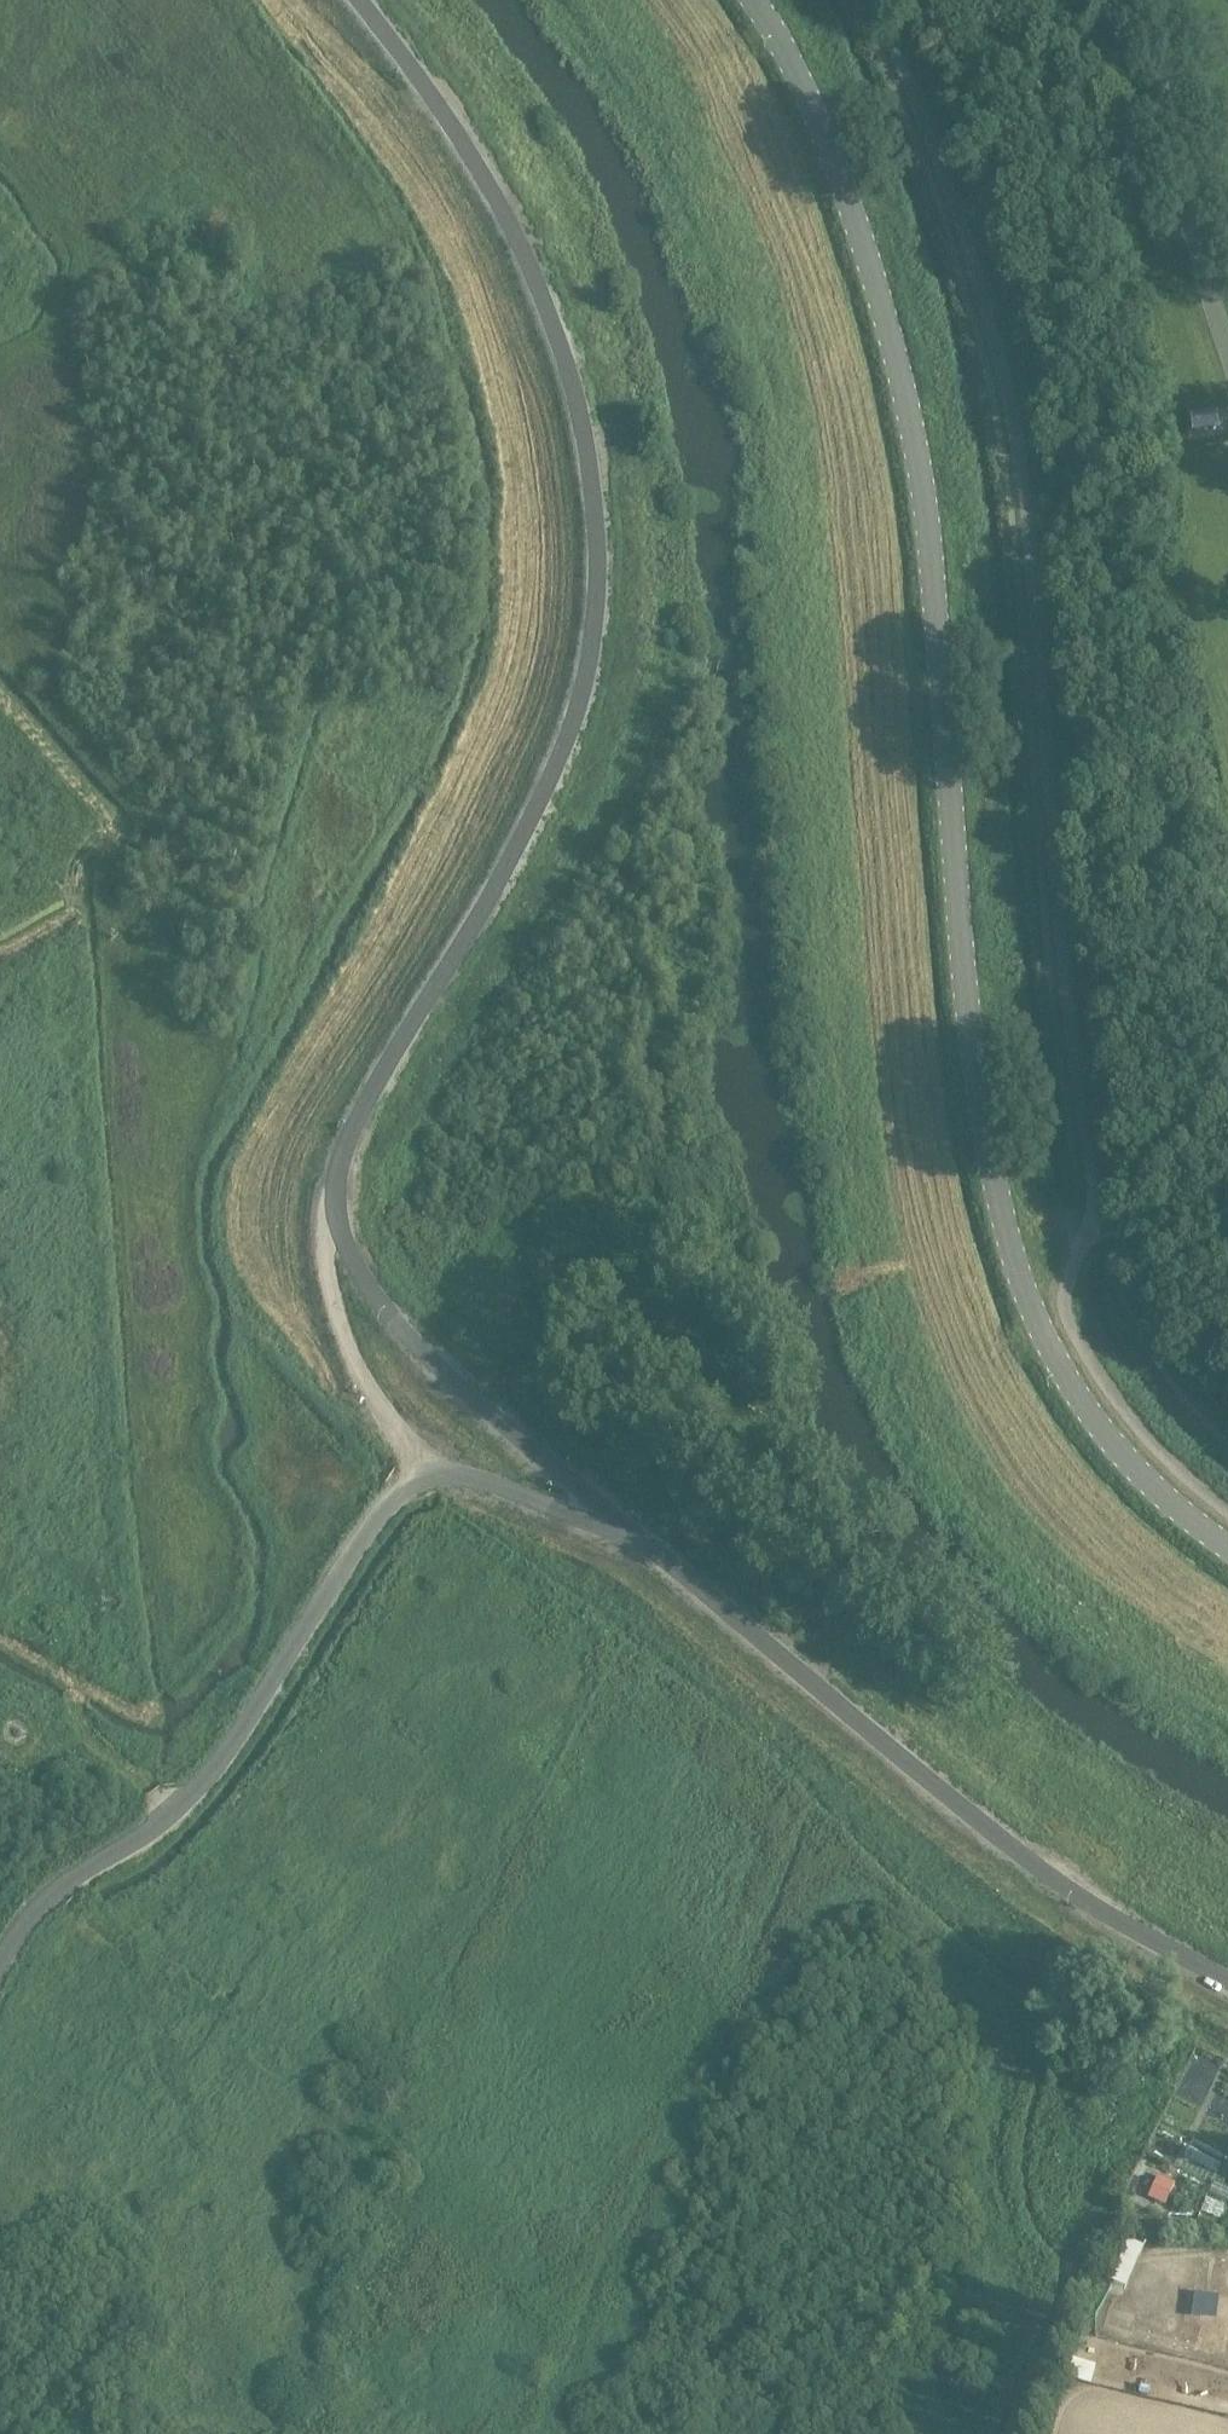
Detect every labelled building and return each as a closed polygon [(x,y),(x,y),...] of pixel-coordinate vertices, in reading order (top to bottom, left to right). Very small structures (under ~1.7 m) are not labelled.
[(1170,440),(1208,442),(1210,398),(1173,396),(1170,440)] [(1159,2176),(1149,2197),(1166,2205),(1176,2184),(1159,2176)] [(1194,2293),(1191,2317),(1216,2321),(1219,2297),(1194,2293)]
